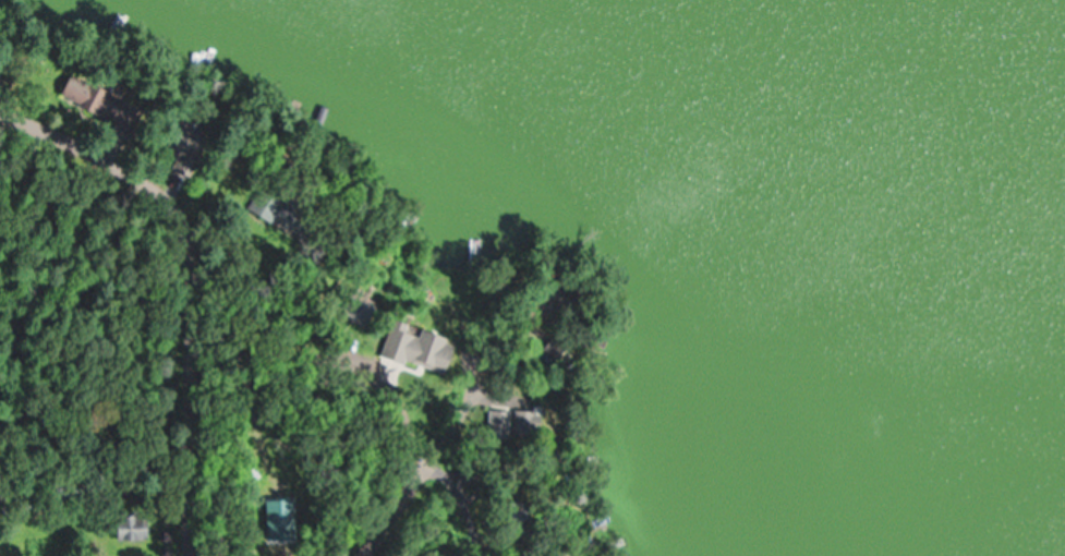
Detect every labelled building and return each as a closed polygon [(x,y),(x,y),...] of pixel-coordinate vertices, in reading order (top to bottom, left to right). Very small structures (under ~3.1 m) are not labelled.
[(55,98),(120,125),(129,102),(64,76),(55,98)] [(157,153),(185,155),(186,129),(159,128),(157,153)] [(379,357),(441,374),(450,340),(405,327),(407,323),(390,318),(379,357)] [(149,540),(149,515),(112,515),(112,540),(149,540)]
